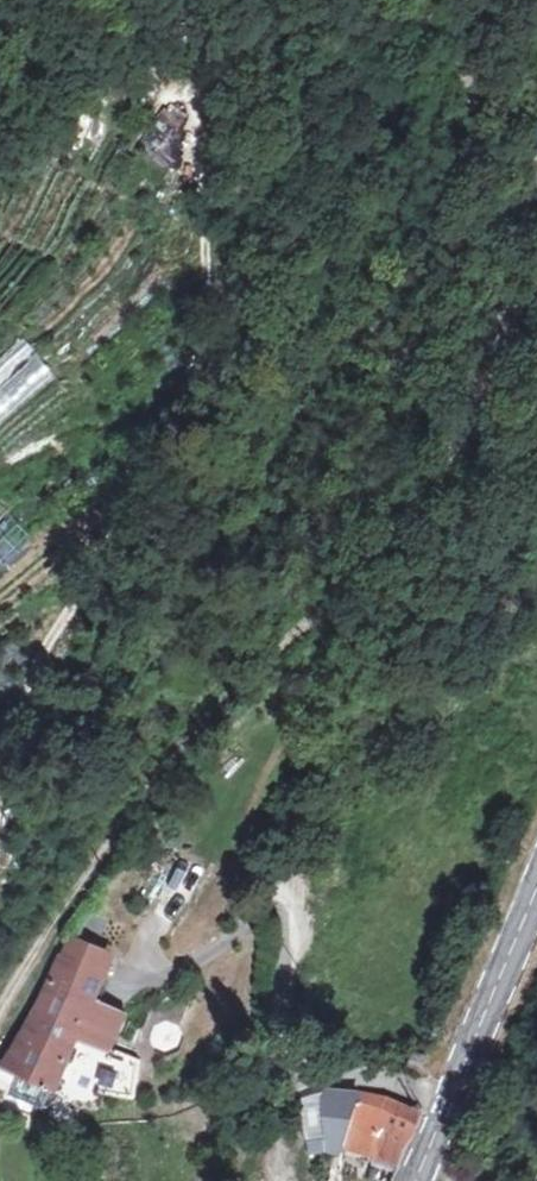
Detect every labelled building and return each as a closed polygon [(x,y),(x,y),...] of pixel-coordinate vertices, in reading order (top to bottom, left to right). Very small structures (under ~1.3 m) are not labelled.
[(71,934),(50,972),(97,996),(118,957),(71,934)] [(74,1037),(97,996),(50,972),(43,983),(34,1019),(2,1066),(45,1089),(74,1037)] [(128,1012),(97,996),(74,1037),(106,1054),(128,1012)] [(413,1051),(408,1062),(425,1065),(429,1055),(413,1051)] [(367,1088),(327,1093),(322,1101),(330,1140),(400,1162),(421,1125),(397,1102),(367,1088)]
